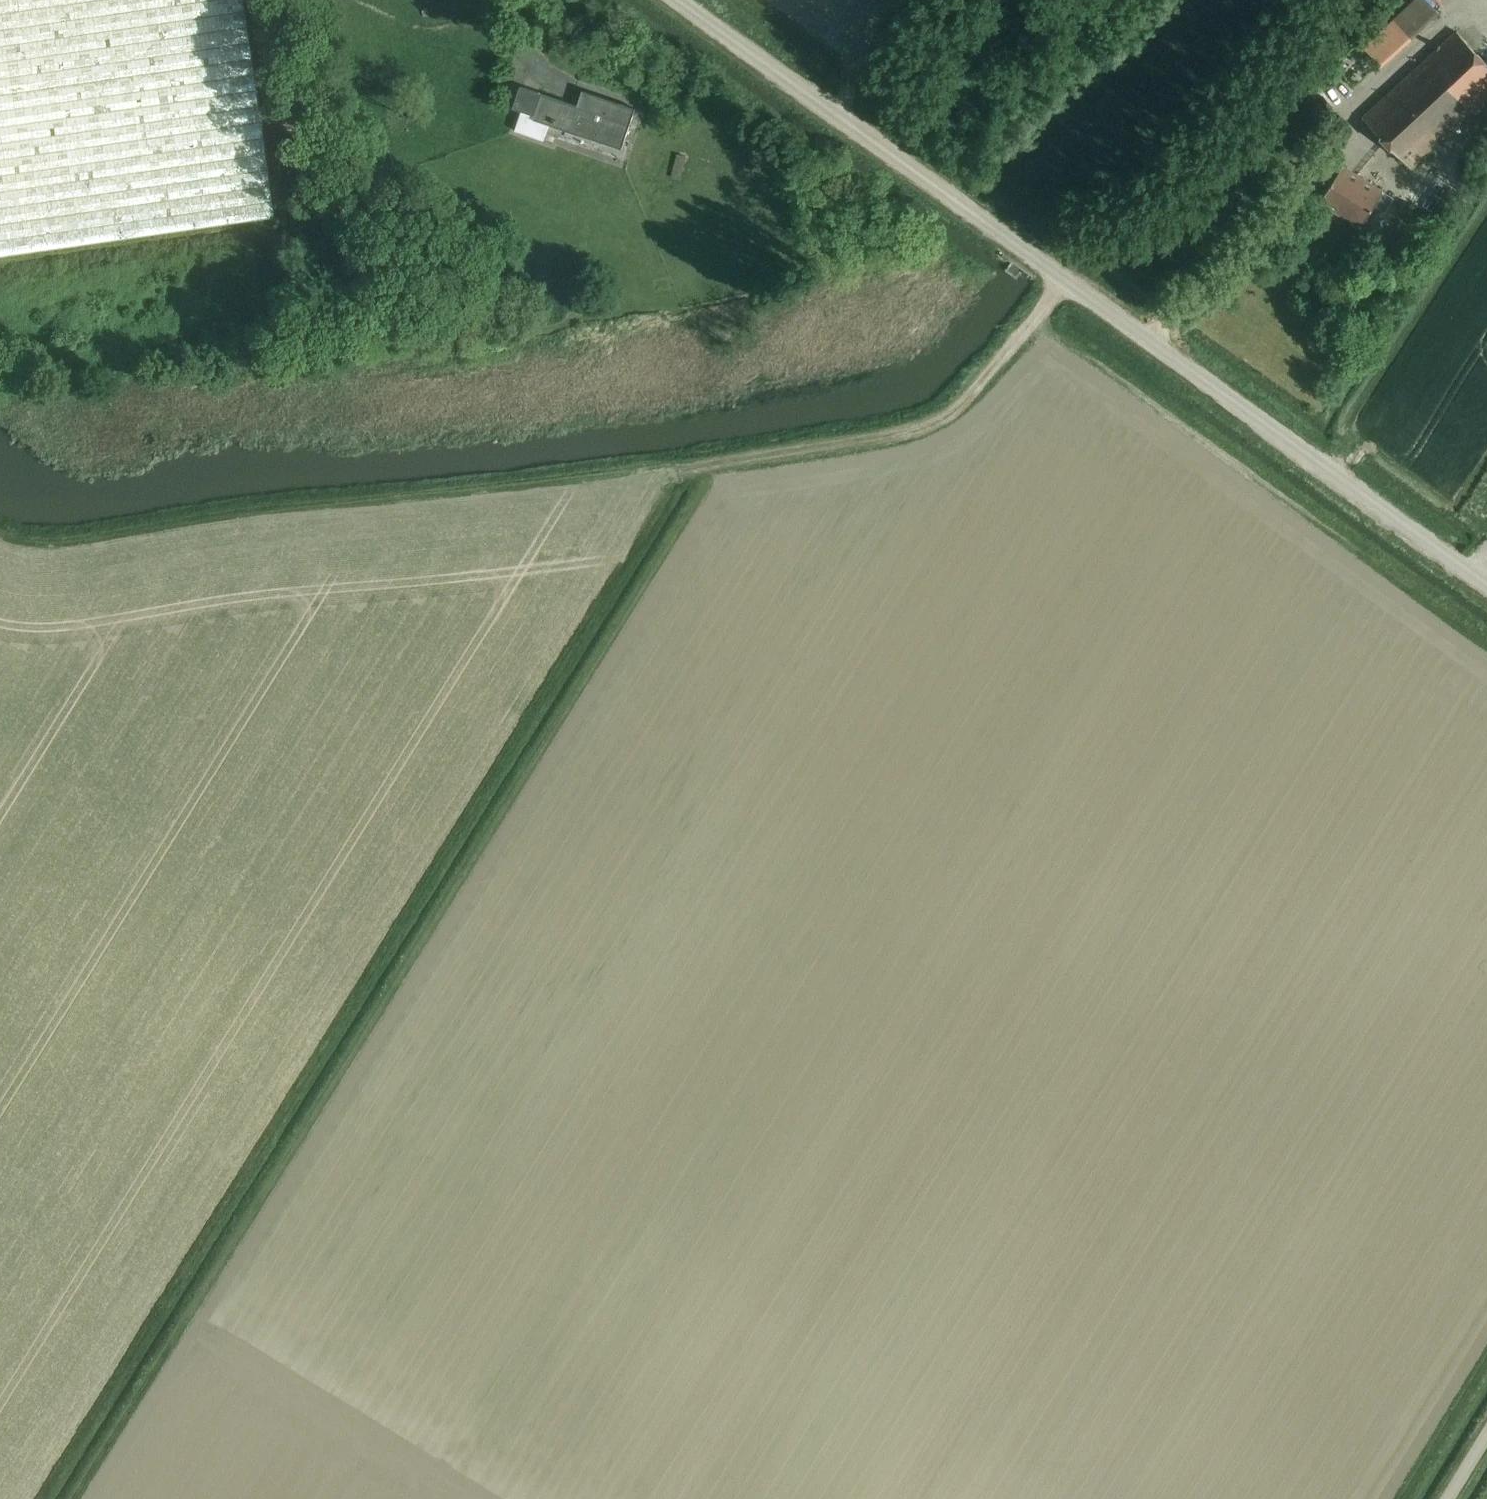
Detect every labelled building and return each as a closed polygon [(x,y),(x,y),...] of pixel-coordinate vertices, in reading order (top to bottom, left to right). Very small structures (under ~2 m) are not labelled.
[(274,217),(242,0),(0,0),(0,256),(274,217)] [(1410,36),(1437,11),(1426,0),(1414,0),(1394,19),(1387,26),(1403,42),(1410,36)] [(1424,154),(1486,93),(1486,59),(1456,27),(1361,118),(1410,168),(1424,154)] [(577,105),(542,93),(520,86),(512,108),(521,111),(515,130),(544,140),(550,121),(622,145),(628,126),(635,107),(582,90),(577,105)] [(1384,211),(1393,197),(1342,165),(1319,200),(1360,226),(1374,205),(1384,211)]
